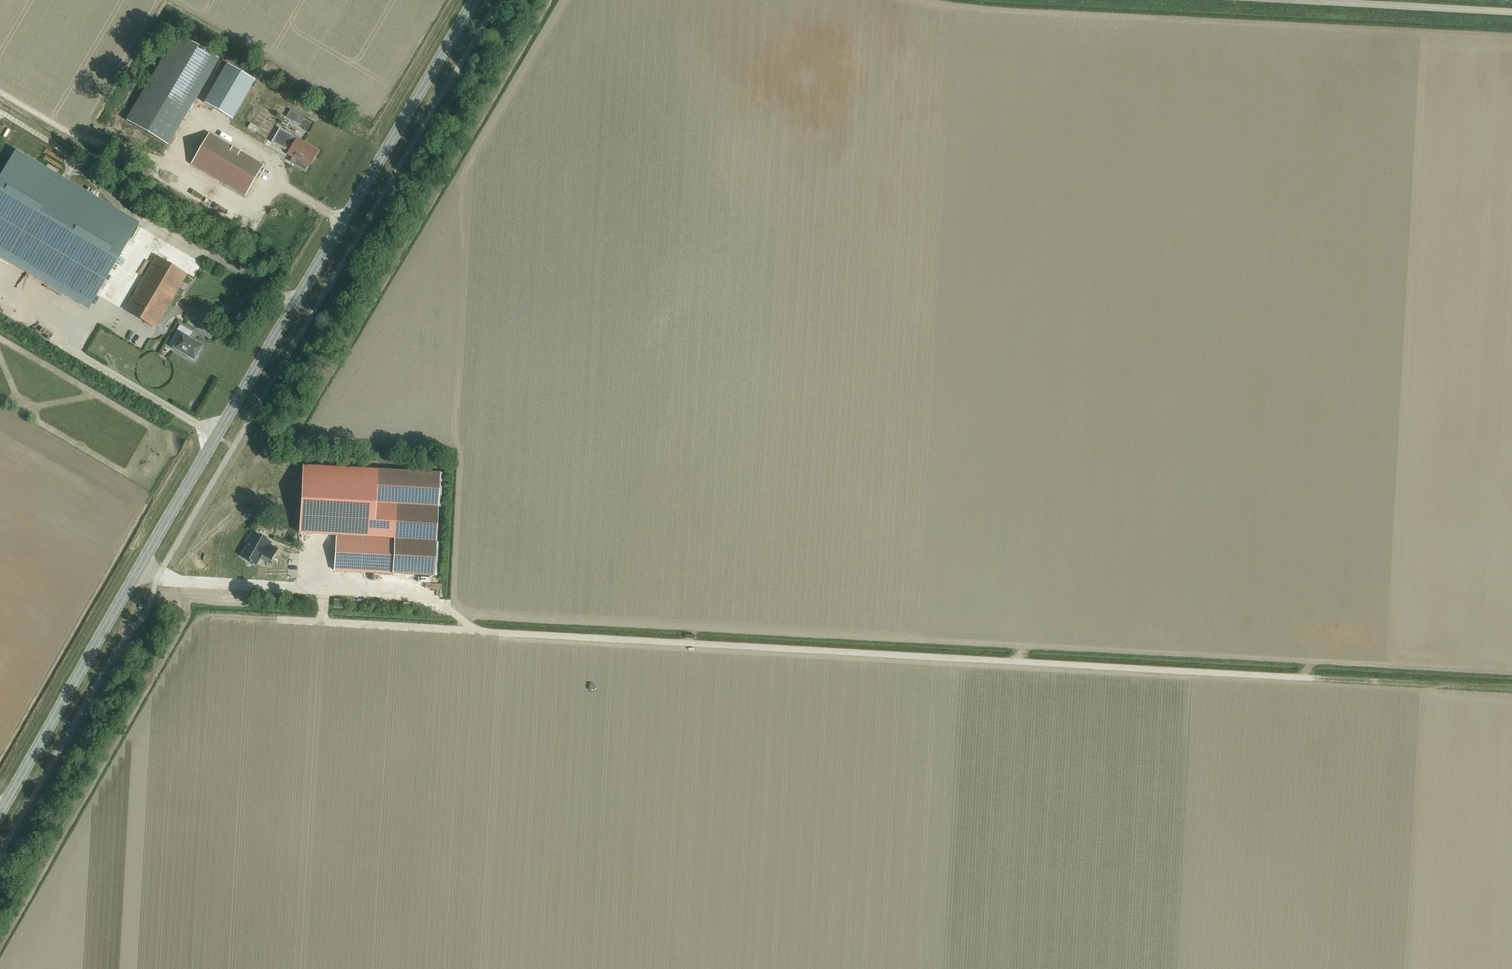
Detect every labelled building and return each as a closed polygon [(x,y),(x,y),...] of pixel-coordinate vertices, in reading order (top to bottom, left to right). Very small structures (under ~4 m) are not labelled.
[(177,34),(126,120),(168,145),(219,59),(177,34)] [(232,119),(255,80),(227,63),(205,103),(232,119)] [(308,166),(318,151),(279,128),(271,142),(285,150),(286,148),(290,150),(287,154),(308,166)] [(245,196),(263,165),(209,134),(191,164),(245,196)] [(0,180),(0,237),(96,293),(136,224),(16,153),(0,180)] [(125,310),(155,328),(187,275),(156,257),(125,310)] [(174,348),(187,356),(187,357),(194,361),(198,355),(197,354),(202,346),(195,342),(189,338),(192,333),(180,325),(175,335),(180,338),(174,348)] [(377,470),(303,465),(299,533),(349,536),(349,537),(386,539),(386,535),(394,535),(396,505),(375,504),(377,470)] [(375,504),(396,505),(394,535),(386,535),(386,539),(349,537),(336,536),(334,570),(434,576),(440,473),(377,470),(375,504)] [(270,545),(271,543),(252,532),(248,540),(249,541),(241,556),(256,564),(260,558),(269,563),(277,549),(270,545)]
